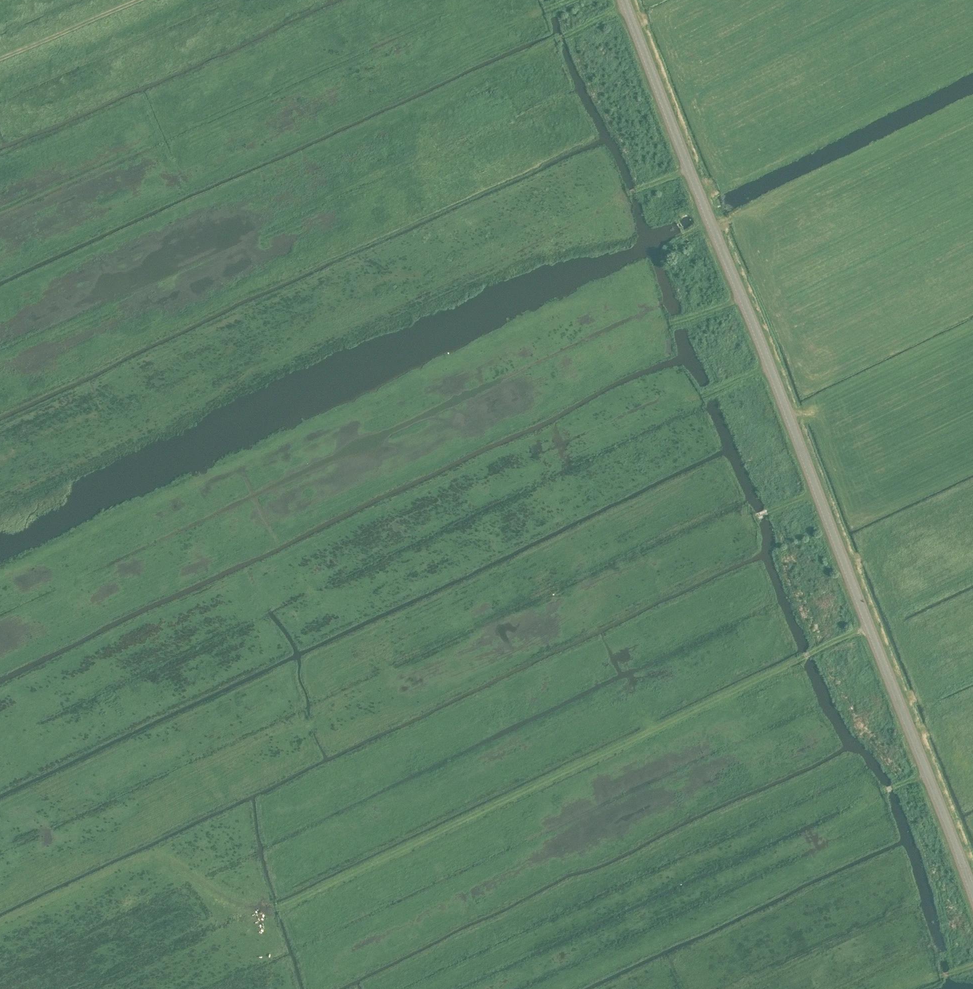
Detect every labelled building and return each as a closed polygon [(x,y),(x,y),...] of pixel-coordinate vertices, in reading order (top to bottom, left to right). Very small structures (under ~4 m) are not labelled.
[(763,508),(755,510),(757,518),(765,515),(763,508)] [(276,913),(275,901),(264,902),(265,914),(276,913)]
